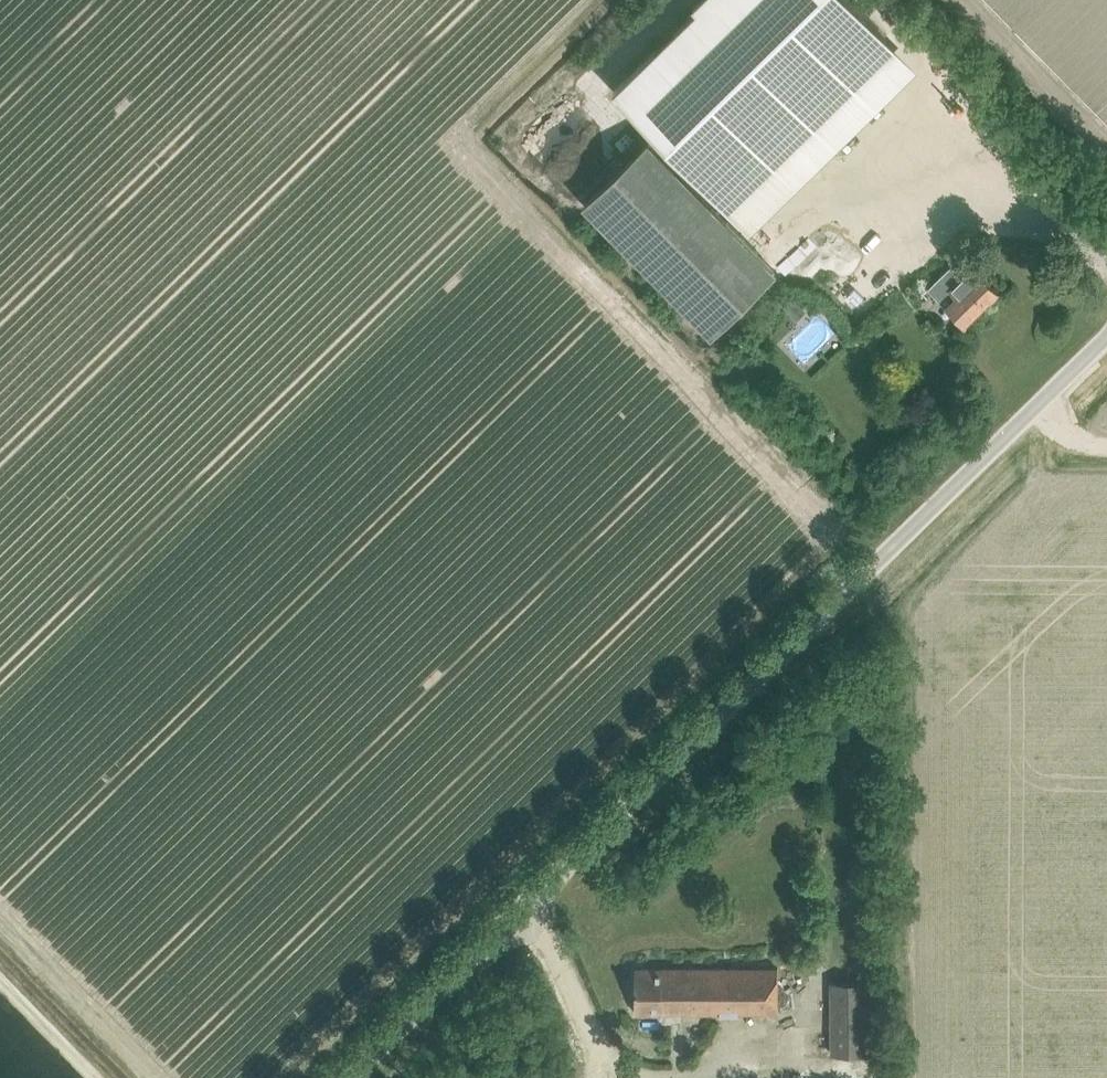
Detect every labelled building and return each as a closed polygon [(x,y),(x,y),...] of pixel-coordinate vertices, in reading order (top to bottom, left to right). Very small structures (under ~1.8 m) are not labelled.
[(886,36),(851,0),(698,0),(692,6),(696,10),(613,91),(718,199),(886,36)] [(879,114),(837,158),(814,165),(888,236),(903,231),(945,187),(940,173),(887,122),(884,112),(879,114)] [(585,203),(710,331),(773,270),(648,141),(623,166),(615,158),(603,170),(611,178),(585,203)] [(955,268),(951,264),(932,281),(950,299),(944,305),(962,324),(997,289),(973,265),(965,272),(961,268),(955,268)] [(778,1015),(778,971),(635,970),(634,1015),(778,1015)] [(830,1055),(884,1054),(884,981),(830,981),(830,1055)]
